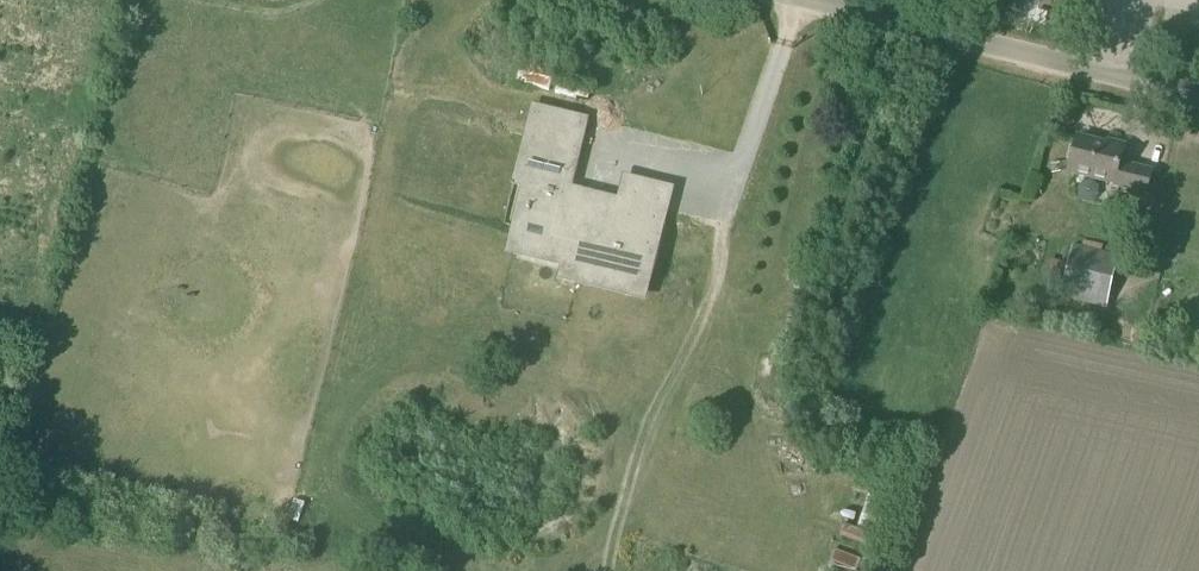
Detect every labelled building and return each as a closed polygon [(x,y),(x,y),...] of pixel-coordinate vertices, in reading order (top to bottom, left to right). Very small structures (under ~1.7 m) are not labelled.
[(1084,20),(1086,11),(1073,8),(1071,16),(1084,20)] [(524,82),(559,91),(562,78),(527,68),(524,82)] [(563,95),(598,100),(600,85),(565,80),(563,95)] [(521,186),(505,250),(560,264),(557,276),(645,299),(674,185),(623,171),(617,195),(571,183),(589,114),(531,99),(509,183),(521,186)] [(1148,197),(1154,170),(1121,162),(1124,148),(1078,137),(1068,175),(1113,186),(1113,189),(1148,197)] [(1107,310),(1120,256),(1073,245),(1060,299),(1107,310)] [(852,524),(848,538),(872,545),(876,531),(852,524)] [(839,554),(839,570),(867,570),(867,554),(839,554)]
